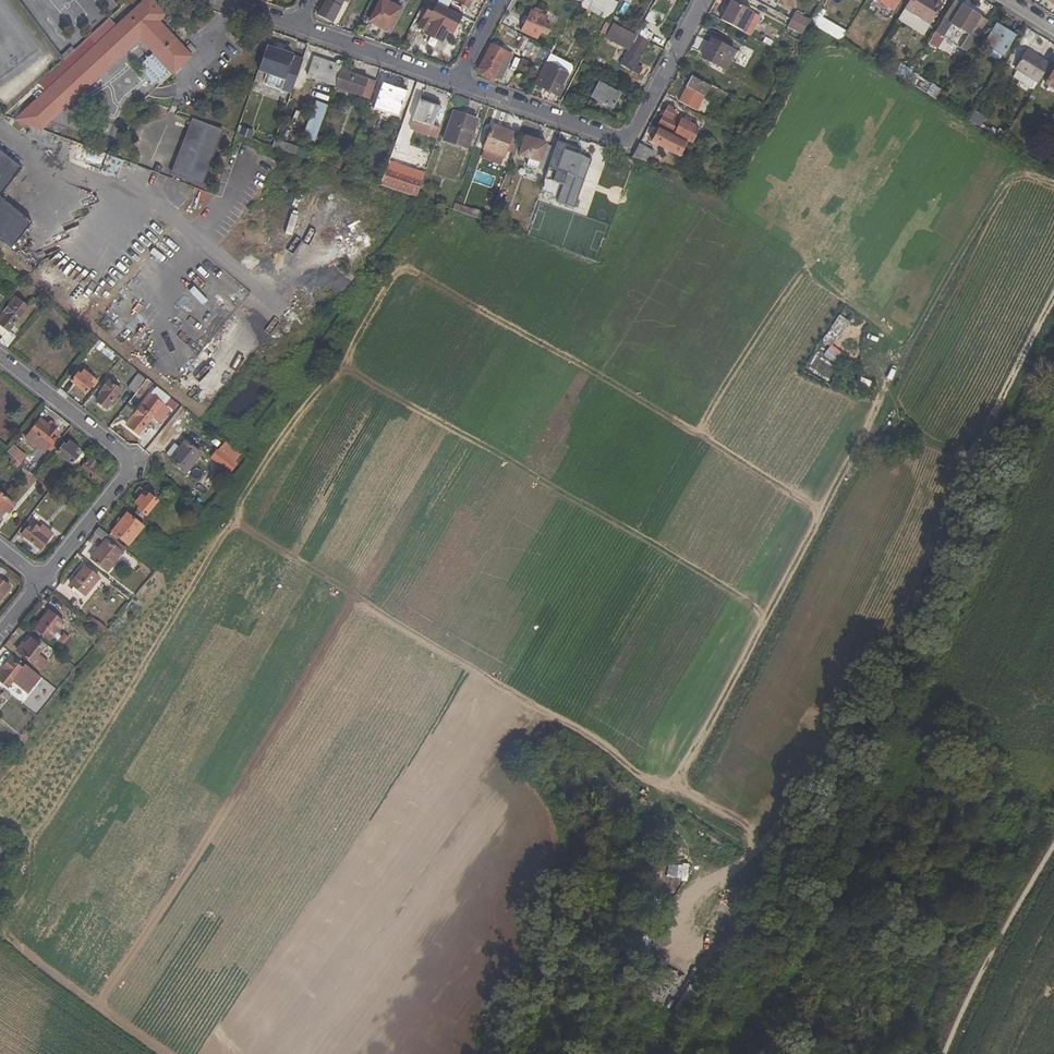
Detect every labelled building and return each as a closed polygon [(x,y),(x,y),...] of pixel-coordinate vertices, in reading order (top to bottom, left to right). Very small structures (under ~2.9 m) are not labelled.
[(110,18),(89,37),(96,46),(37,101),(50,115),(60,106),(64,110),(141,38),(173,73),(197,51),(190,44),(185,49),(159,21),(166,15),(152,0),(146,0),(118,26),(110,18)] [(332,22),(344,0),(327,0),(319,15),(332,22)] [(388,31),(400,9),(383,0),(371,21),(388,31)] [(580,6),(604,19),(608,21),(617,5),(610,0),(609,0),(583,0),(582,1),(580,6)] [(732,0),(721,19),(742,31),(752,11),(732,0)] [(894,10),(900,0),(877,0),(894,10)] [(942,5),(934,0),(910,0),(904,9),(929,24),(942,5)] [(954,0),(943,19),(976,38),(987,20),(954,0)] [(462,16),(438,3),(433,13),(427,10),(419,26),(427,30),(426,33),(443,42),(449,30),(454,32),(462,16)] [(551,26),(546,22),(550,13),(538,6),(536,9),(533,8),(521,31),(536,40),(540,32),(547,35),(551,26)] [(822,17),(826,11),(819,7),(809,23),(841,42),(847,32),(822,17)] [(824,17),(846,30),(850,23),(827,10),(824,17)] [(809,20),(795,12),(791,20),(805,28),(809,20)] [(639,30),(619,19),(616,25),(635,36),(639,30)] [(791,20),(788,27),(802,34),(805,28),(791,20)] [(621,65),(634,72),(648,43),(635,36),(616,25),(613,23),(607,34),(617,38),(615,42),(629,49),(621,65)] [(986,44),(1003,54),(1014,36),(997,25),(986,44)] [(639,30),(635,36),(648,43),(652,35),(640,28),(639,30)] [(607,34),(606,36),(615,42),(617,38),(607,34)] [(701,57),(725,70),(735,52),(711,39),(701,57)] [(500,68),(506,71),(513,56),(492,45),(479,69),(481,74),(493,81),(500,68)] [(72,46),(61,56),(64,60),(75,50),(72,46)] [(293,90),(304,59),(272,49),(271,52),(265,70),(264,73),(270,76),(267,85),(282,90),(283,86),(293,90)] [(271,52),(265,50),(259,68),(265,70),(271,52)] [(1026,50),(1015,69),(1037,83),(1049,64),(1026,50)] [(336,83),(341,69),(343,62),(338,60),(336,65),(315,57),(308,76),(316,79),(317,76),(336,83)] [(569,74),(546,62),(540,75),(543,77),(539,85),(558,95),(569,74)] [(362,97),(368,79),(341,69),(336,83),(335,86),(334,88),(362,97)] [(1053,89),(1053,69),(1046,84),(1053,89)] [(316,79),(335,86),(336,83),(317,76),(316,79)] [(678,102),(697,111),(710,86),(692,76),(678,102)] [(370,99),(376,81),(368,79),(362,97),(370,99)] [(592,96),(613,108),(620,94),(599,83),(592,96)] [(376,109),(398,116),(406,93),(383,85),(374,108),(371,107),(370,111),(374,113),(376,109)] [(440,107),(429,103),(430,98),(422,96),(413,120),(433,126),(440,107)] [(750,97),(747,103),(761,110),(764,105),(750,97)] [(440,107),(441,103),(430,98),(429,103),(440,107)] [(50,115),(53,119),(64,110),(60,106),(50,115)] [(657,125),(687,141),(694,128),(672,116),(675,110),(668,106),(657,125)] [(445,140),(467,148),(477,120),(454,112),(445,140)] [(975,112),(969,120),(980,127),(985,118),(975,112)] [(172,173),(203,184),(223,132),(193,121),(172,173)] [(502,156),(504,157),(512,133),(492,125),(483,149),(485,150),(483,156),(500,163),(502,156)] [(654,139),(659,129),(655,127),(650,137),(654,139)] [(680,157),(686,144),(659,129),(654,139),(661,143),(660,146),(680,157)] [(520,154),(540,162),(546,144),(526,137),(520,154)] [(276,140),(274,146),(310,159),(312,152),(305,150),(276,140)] [(315,142),(308,140),(305,150),(312,152),(314,146),(315,142)] [(654,152),(640,143),(632,158),(647,163),(654,152)] [(318,162),(323,149),(314,146),(312,152),(310,159),(318,162)] [(22,169),(0,150),(0,195),(22,169)] [(568,174),(557,202),(575,208),(591,160),(564,150),(557,170),(568,174)] [(100,172),(117,178),(123,161),(106,155),(100,172)] [(390,160),(381,184),(418,197),(423,181),(390,170),(393,161),(390,160)] [(423,181),(426,173),(393,161),(390,170),(423,181)] [(0,196),(0,241),(11,250),(33,223),(0,196)] [(491,216),(455,203),(453,209),(489,222),(491,216)] [(9,331),(28,307),(17,298),(0,318),(0,324),(9,331)] [(852,332),(854,323),(837,319),(835,328),(852,332)] [(824,355),(838,366),(846,357),(832,346),(824,355)] [(72,381),(86,393),(96,380),(82,369),(72,381)] [(127,387),(135,393),(146,379),(139,373),(127,387)] [(97,401),(106,408),(125,385),(114,375),(103,389),(105,391),(97,401)] [(153,416),(152,415),(155,410),(147,403),(143,408),(141,407),(135,415),(137,417),(129,427),(138,434),(153,416)] [(27,438),(45,452),(60,434),(42,419),(27,438)] [(202,454),(186,442),(180,448),(172,458),(171,459),(187,472),(202,454)] [(58,453),(76,467),(86,455),(70,443),(67,446),(64,445),(58,453)] [(168,455),(172,458),(180,448),(177,445),(168,455)] [(218,462),(229,471),(236,462),(225,453),(218,462)] [(9,462),(16,469),(21,465),(13,458),(9,462)] [(107,474),(109,475),(116,465),(111,461),(108,464),(100,458),(96,462),(89,458),(80,470),(98,484),(107,474)] [(140,506),(138,509),(146,515),(157,501),(139,487),(135,493),(140,497),(136,503),(140,506)] [(9,513),(15,506),(0,493),(0,517),(1,518),(7,511),(9,513)] [(135,513),(143,519),(146,515),(138,509),(135,513)] [(113,532),(128,545),(143,527),(127,514),(113,532)] [(23,534),(41,549),(49,540),(39,531),(40,529),(32,522),(23,534)] [(91,558),(107,571),(123,552),(107,540),(110,535),(100,527),(95,534),(104,542),(91,558)] [(123,552),(126,548),(110,535),(107,540),(123,552)] [(71,584),(85,596),(99,579),(85,567),(71,584)] [(10,587),(0,579),(0,599),(10,587)] [(35,628),(50,640),(64,623),(49,611),(35,628)] [(48,661),(38,654),(43,648),(29,637),(18,650),(41,670),(48,661)] [(27,693),(41,676),(26,664),(22,669),(10,659),(3,667),(6,669),(0,676),(0,679),(8,686),(11,683),(14,686),(15,683),(27,693)] [(12,697),(5,691),(2,695),(9,701),(12,697)]
